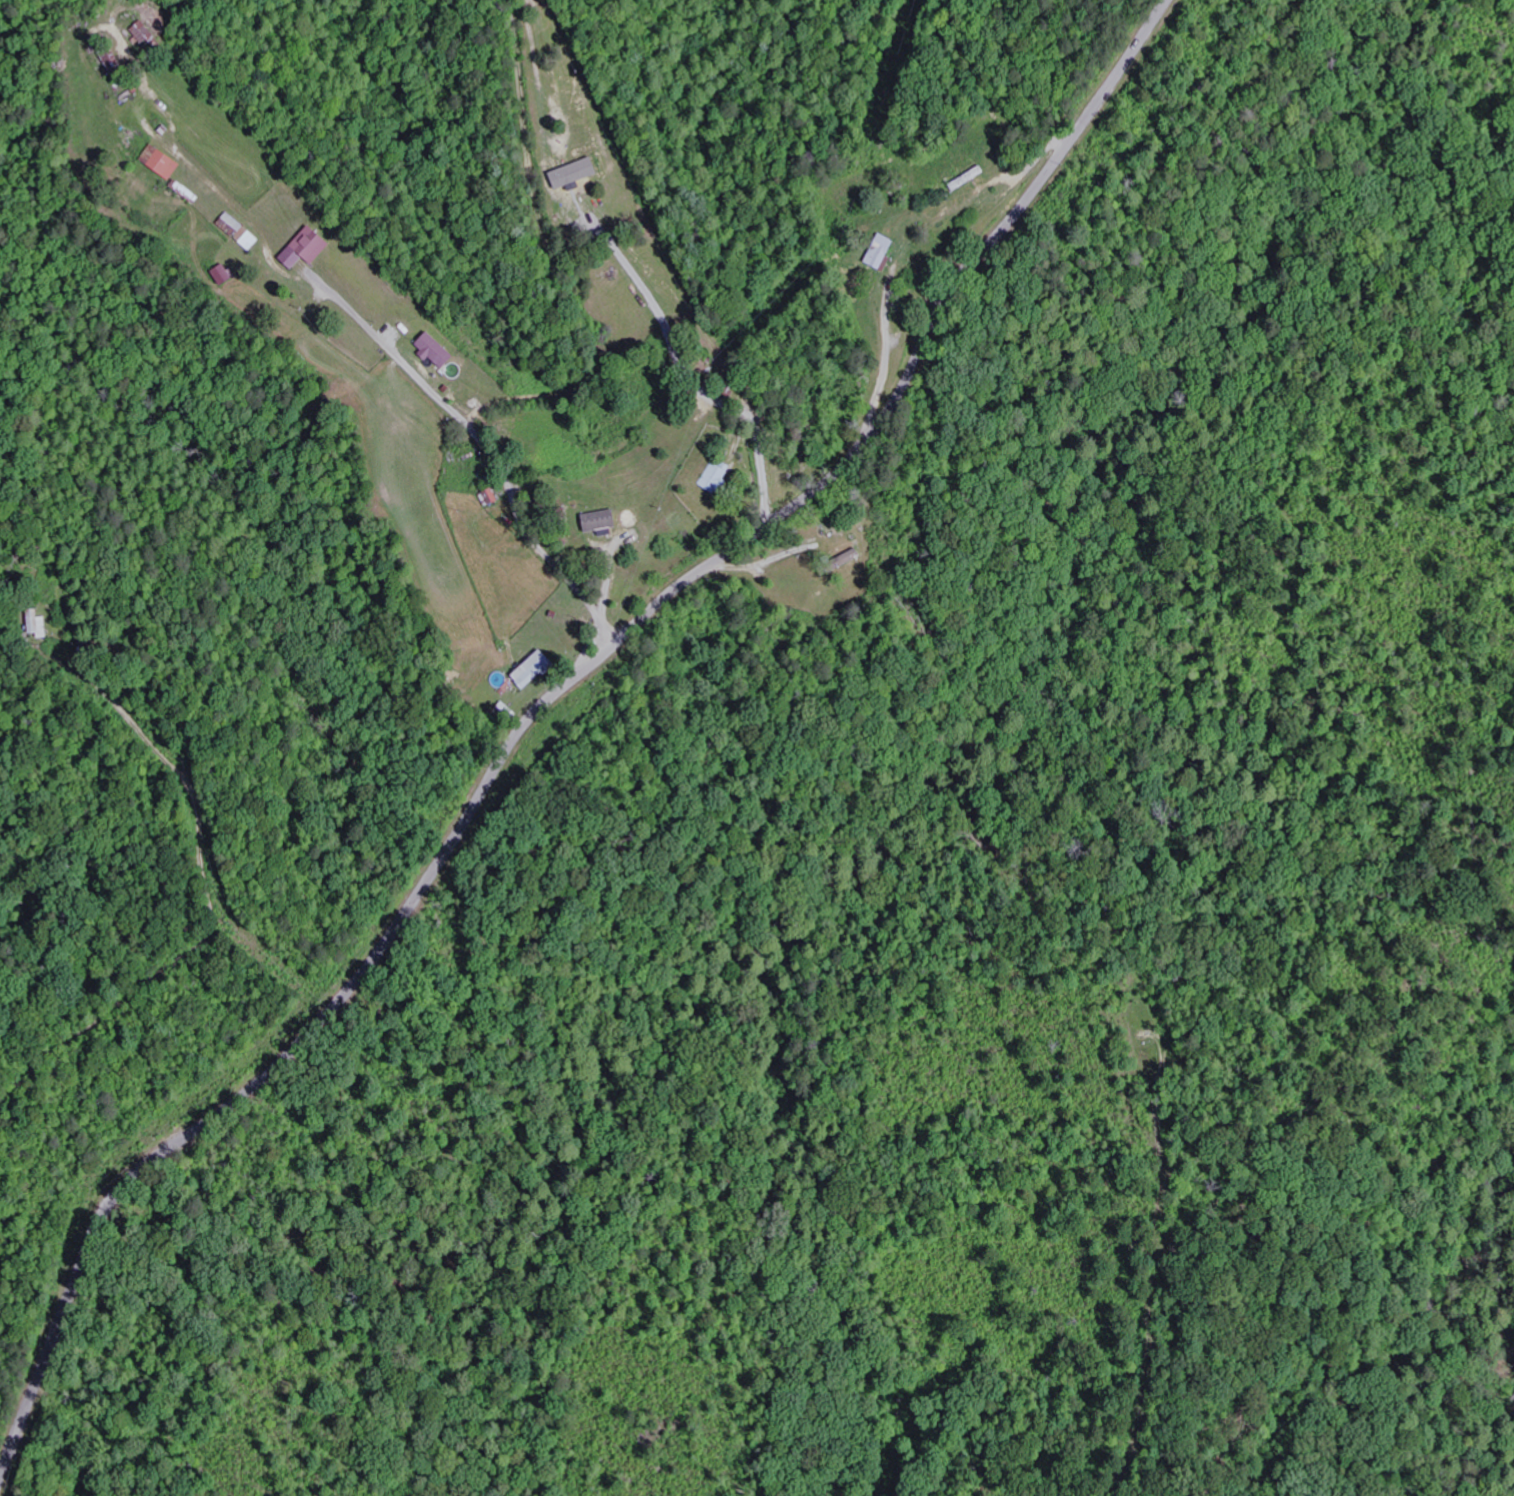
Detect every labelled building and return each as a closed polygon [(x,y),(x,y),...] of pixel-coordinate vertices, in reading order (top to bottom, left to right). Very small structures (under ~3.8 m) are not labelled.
[(134,29),(144,45),(157,37),(147,21),(134,29)] [(177,177),(185,160),(152,145),(144,162),(177,177)] [(552,171),(558,189),(604,175),(599,157),(552,171)] [(248,224),(230,212),(221,225),(240,237),(248,224)] [(324,233),(315,224),(283,257),(296,269),(309,256),(317,264),(337,243),(325,232),(324,233)] [(226,286),(240,278),(231,262),(217,270),(226,286)] [(446,370),(459,355),(432,331),(419,345),(446,370)] [(502,502),(499,488),(489,491),(492,504),(502,502)] [(622,526),(619,508),(586,515),(590,533),(604,530),(605,536),(618,534),(617,527),(622,526)] [(40,638),(50,638),(49,616),(39,616),(39,610),(31,610),(32,632),(40,632),(40,638)] [(558,662),(544,648),(515,676),(528,690),(558,662)]
